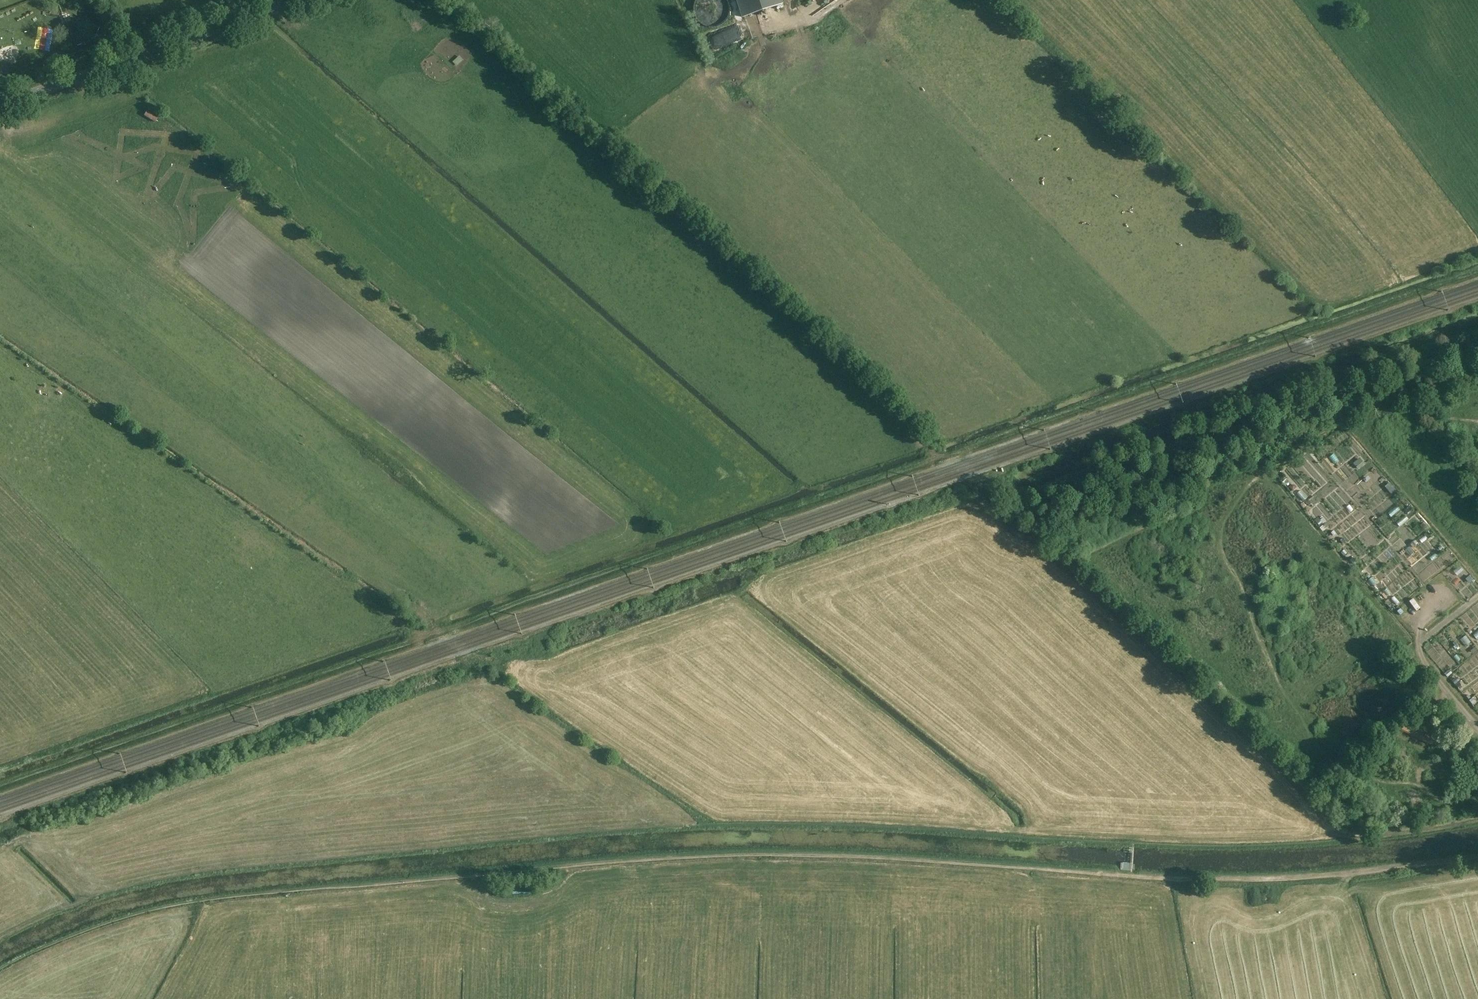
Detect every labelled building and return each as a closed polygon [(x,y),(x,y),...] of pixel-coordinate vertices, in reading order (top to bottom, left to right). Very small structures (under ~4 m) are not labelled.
[(5,11),(15,7),(12,0),(3,0),(0,1),(5,11)] [(742,17),(783,4),(781,0),(736,0),(742,17)] [(746,25),(758,38),(761,35),(757,31),(763,25),(755,17),(746,25)] [(728,43),(744,39),(741,27),(725,32),(728,43)] [(40,45),(58,45),(58,35),(40,34),(40,45)] [(1456,682),(1461,678),(1456,673),(1451,677),(1456,682)]
